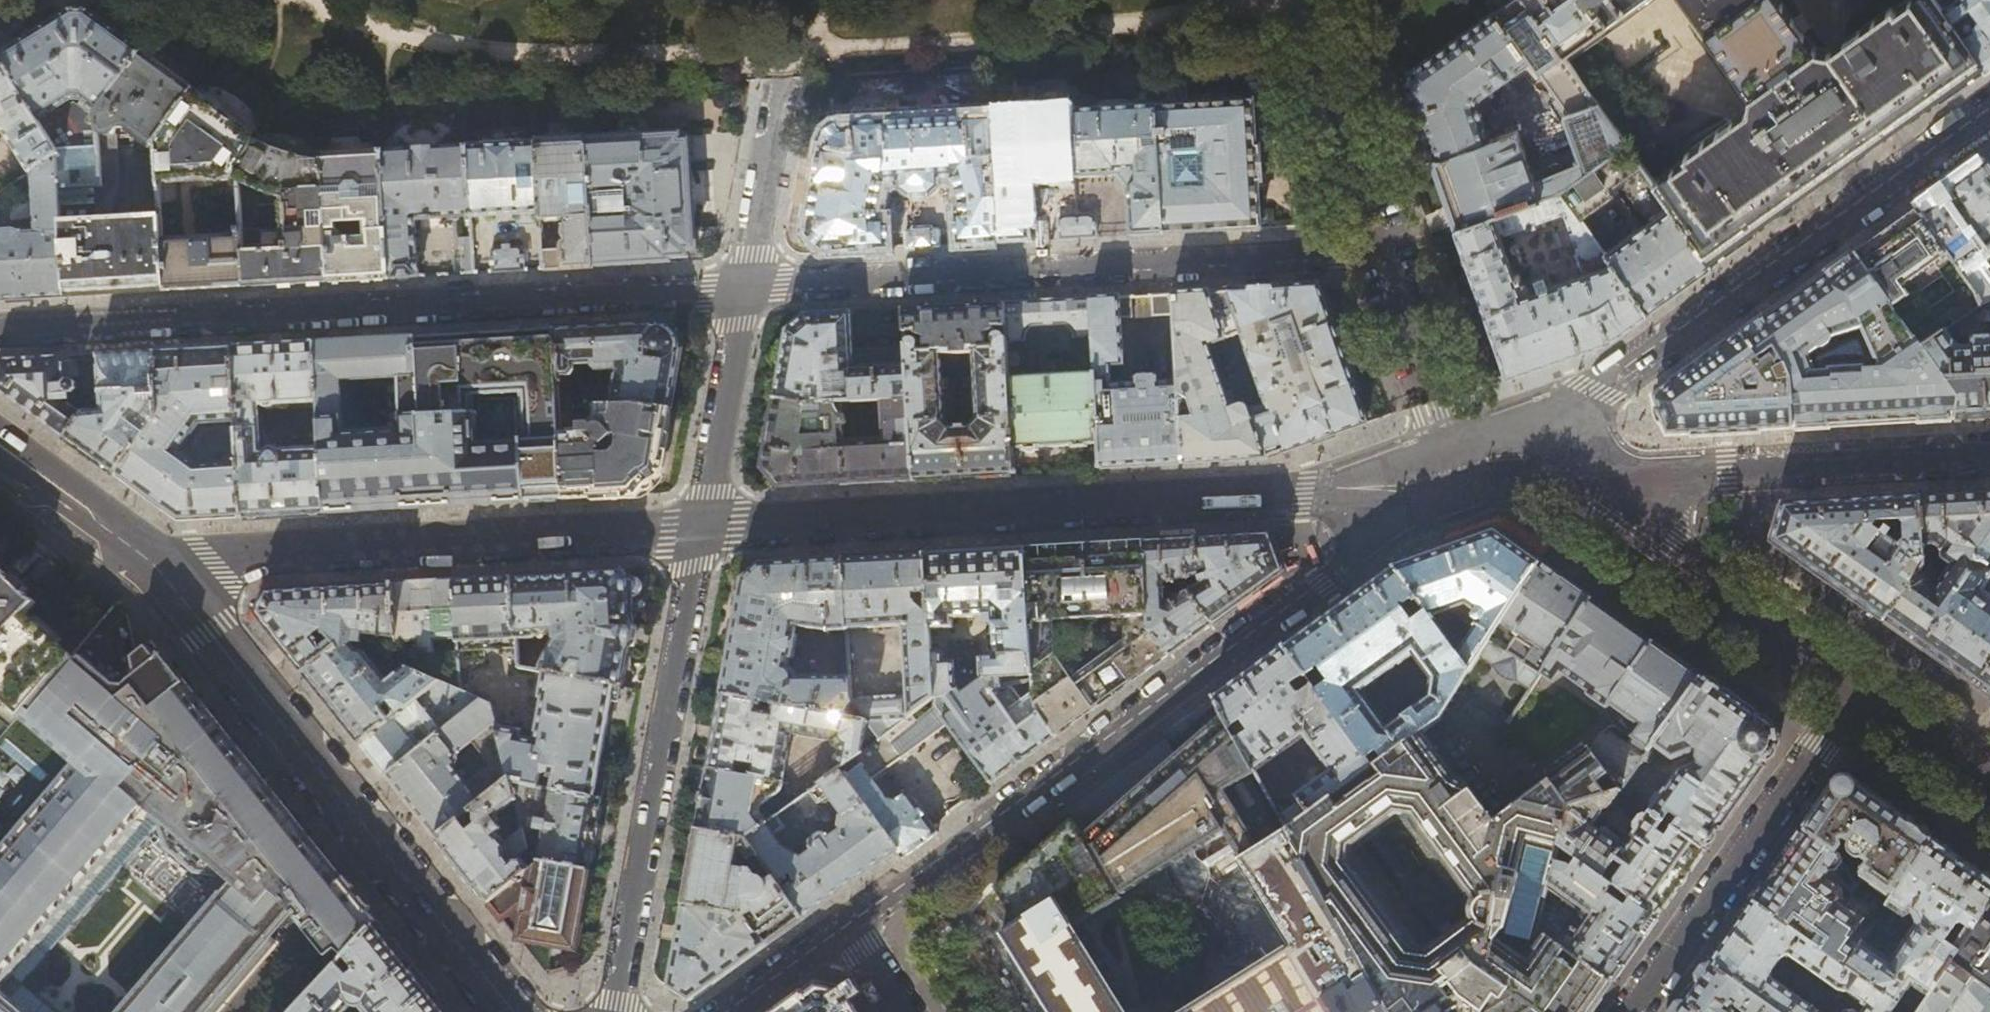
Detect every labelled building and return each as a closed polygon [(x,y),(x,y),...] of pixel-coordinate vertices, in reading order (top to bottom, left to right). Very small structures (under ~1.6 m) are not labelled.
[(0,56),(0,62),(36,121),(70,99),(83,99),(91,105),(89,108),(89,110),(94,113),(96,113),(97,114),(141,51),(138,49),(147,37),(130,24),(130,18),(105,0),(103,0),(97,0),(88,13),(86,11),(73,11),(0,56)] [(1568,61),(1524,0),(1486,0),(1494,12),(1493,13),(1492,12),(1412,70),(1407,85),(1416,111),(1433,160),(1490,140),(1482,121),(1483,121),(1482,116),(1486,115),(1487,113),(1485,107),(1486,102),(1491,98),(1491,95),(1487,91),(1492,87),(1494,90),(1499,86),(1497,83),(1530,61),(1568,112),(1596,102),(1568,61)] [(1568,61),(1654,0),(1524,0),(1568,61)] [(1687,159),(1654,182),(1713,264),(1757,232),(1752,226),(1836,166),(1935,95),(1940,102),(1986,69),(1936,0),(1909,0),(1895,10),(1892,6),(1828,52),(1814,49),(1779,0),(1681,0),(1749,95),(1747,110),(1684,155),(1687,159)] [(1986,69),(1987,69),(1989,67),(1989,0),(1953,0),(1936,0),(1986,69)] [(195,90),(141,51),(97,114),(97,119),(100,186),(116,185),(113,127),(123,127),(155,146),(155,144),(195,90)] [(4,130),(31,173),(56,157),(57,156),(38,125),(36,121),(0,62),(0,132),(4,130)] [(257,135),(195,90),(155,144),(155,146),(157,178),(238,173),(238,170),(257,135)] [(1252,102),(1154,107),(1164,234),(1191,232),(1259,229),(1255,152),(1252,102)] [(1625,143),(1596,102),(1568,112),(1562,114),(1580,162),(1535,179),(1517,130),(1490,140),(1433,160),(1445,193),(1457,226),(1561,189),(1625,143)] [(72,105),(38,125),(57,156),(56,157),(57,188),(100,186),(97,119),(76,104),(72,105)] [(1154,107),(1072,112),(1075,177),(1118,175),(1127,186),(1130,230),(1130,236),(1164,234),(1154,107)] [(1072,112),(992,116),(999,243),(1031,242),(1030,234),(1027,191),(1032,180),(1075,177),(1072,112)] [(621,137),(586,139),(593,267),(666,263),(669,262),(669,258),(686,257),(686,250),(694,250),(691,189),(689,138),(681,139),(680,133),(649,134),(648,125),(646,120),(645,119),(644,117),(641,115),(636,113),(634,113),(629,114),(626,116),(623,119),(620,126),(621,137)] [(957,246),(999,243),(992,116),(842,126),(833,129),(828,133),(824,139),(821,144),(819,153),(818,153),(814,174),(802,236),(820,254),(889,250),(887,219),(879,219),(878,209),(883,185),(898,184),(899,187),(900,190),(903,194),(905,196),(908,197),(911,197),(930,197),(933,196),(934,195),(938,191),(939,190),(941,184),(941,182),(953,181),(959,203),(960,215),(955,215),(956,239),(957,246)] [(411,148),(381,150),(389,278),(418,277),(414,219),(470,217),(466,145),(435,147),(435,142),(434,137),(432,135),(429,132),(427,131),(425,130),(421,130),(419,130),(415,132),(412,135),(411,137),(410,140),(410,143),(411,148)] [(551,141),(536,142),(540,213),(540,219),(566,218),(567,228),(565,231),(564,233),(564,234),(565,236),(566,238),(569,240),(569,243),(566,244),(565,245),(564,246),(564,249),(563,250),(563,252),(561,252),(559,252),(558,250),(557,241),(557,238),(556,237),(555,236),(553,235),(541,236),(543,270),(572,268),(593,267),(586,139),(570,140),(569,131),(551,131),(551,141)] [(275,142),(257,135),(238,170),(238,173),(241,233),(244,287),(286,284),(327,282),(321,153),(312,152),(300,150),(275,142)] [(536,142),(466,145),(470,217),(471,246),(490,244),(487,216),(540,213),(536,142)] [(1640,164),(1625,143),(1561,189),(1578,214),(1608,192),(1606,189),(1612,184),(1641,225),(1604,251),(1647,311),(1680,287),(1713,264),(1654,182),(1640,164)] [(327,282),(357,280),(389,278),(381,150),(321,153),(327,282)] [(31,173),(34,231),(19,231),(18,230),(17,229),(0,230),(0,301),(17,300),(64,297),(57,188),(56,157),(31,173)] [(1916,210),(1973,293),(1979,305),(1989,301),(1989,286),(1972,259),(1989,246),(1989,168),(1985,161),(1955,183),(1916,210)] [(28,205),(19,192),(25,188),(21,183),(0,196),(0,223),(28,205)] [(108,216),(116,185),(100,186),(57,188),(64,297),(122,294),(165,291),(161,237),(159,213),(108,216)] [(1608,338),(1647,311),(1604,251),(1578,214),(1561,189),(1457,226),(1485,303),(1510,372),(1563,354),(1608,338)] [(1892,227),(1855,254),(1894,308),(1914,337),(1921,346),(1946,329),(1974,308),(1979,305),(1973,293),(1916,210),(1892,227)] [(1059,240),(1077,239),(1077,214),(1064,215),(1058,220),(1059,240)] [(1088,214),(1077,214),(1077,239),(1096,238),(1095,217),(1088,214)] [(905,231),(905,249),(940,247),(939,231),(937,229),(932,229),(931,226),(927,226),(927,227),(916,227),(912,227),(912,230),(905,231)] [(241,233),(161,237),(165,291),(201,289),(244,287),(241,233)] [(490,252),(492,273),(508,272),(524,271),(523,249),(519,245),(494,246),(490,252)] [(1863,329),(1894,308),(1855,254),(1834,269),(1785,304),(1742,335),(1758,358),(1773,348),(1787,368),(1791,381),(1811,374),(1809,366),(1814,364),(1811,355),(1819,349),(1821,350),(1831,343),(1831,341),(1833,339),(1863,329)] [(1226,290),(1242,333),(1263,396),(1269,414),(1280,454),(1323,439),(1366,423),(1341,353),(1318,285),(1243,289),(1226,290)] [(1226,290),(1173,293),(1174,316),(1177,382),(1182,464),(1241,461),(1265,459),(1280,454),(1269,414),(1253,420),(1249,408),(1247,406),(1245,405),(1244,405),(1241,405),(1231,409),(1207,345),(1242,333),(1226,290)] [(1145,295),(1090,298),(1092,336),(1095,373),(1095,386),(1124,385),(1120,318),(1174,316),(1173,293),(1145,295)] [(1049,300),(1003,303),(1005,338),(1006,341),(1025,339),(1025,335),(1026,332),(1028,329),(1031,327),(1034,326),(1064,324),(1068,325),(1070,326),(1072,328),(1074,331),(1075,337),(1092,336),(1090,298),(1049,300)] [(998,334),(999,334),(1004,336),(1005,337),(1005,338),(1003,303),(950,306),(904,309),(906,346),(910,340),(911,339),(912,339),(915,340),(917,340),(918,342),(919,343),(919,344),(920,351),(925,351),(925,352),(940,351),(973,349),(988,348),(988,347),(993,347),(993,339),(994,337),(995,335),(998,334)] [(881,402),(908,400),(907,365),(855,368),(851,316),(853,315),(851,312),(806,314),(788,330),(775,399),(807,405),(841,403),(881,402)] [(554,329),(557,377),(570,376),(575,370),(574,365),(596,364),(596,370),(616,371),(610,405),(638,404),(670,410),(681,350),(678,350),(678,346),(678,341),(675,336),(674,333),(669,329),(663,326),(660,326),(657,326),(657,323),(616,325),(554,329)] [(532,330),(515,331),(519,412),(559,408),(558,395),(557,377),(554,329),(532,330)] [(1974,336),(1973,337),(1971,338),(1970,340),(1969,342),(1969,345),(1964,346),(1961,345),(1958,344),(1956,343),(1946,329),(1921,346),(1958,399),(1954,419),(1989,417),(1989,336),(1974,336)] [(515,331),(415,337),(417,369),(417,376),(397,377),(400,417),(420,416),(420,418),(519,412),(515,331)] [(974,377),(941,378),(940,351),(925,352),(925,351),(920,351),(919,344),(919,343),(918,342),(917,340),(915,340),(912,339),(911,339),(910,340),(906,346),(907,365),(908,400),(913,479),(964,477),(1013,474),(1012,451),(1008,378),(1006,341),(1005,338),(1005,337),(1004,336),(999,334),(998,334),(995,335),(994,337),(993,339),(993,347),(988,347),(988,348),(973,349),(974,377)] [(1793,429),(1791,381),(1787,368),(1773,348),(1758,358),(1742,335),(1653,398),(1661,420),(1667,436),(1793,429)] [(559,422),(559,408),(519,412),(420,418),(420,416),(400,417),(397,377),(417,376),(417,369),(415,337),(374,339),(315,343),(319,403),(322,448),(325,513),(432,507),(525,502),(565,499),(560,431),(559,422)] [(1958,399),(1921,346),(1914,337),(1879,362),(1872,365),(1872,369),(1869,369),(1867,371),(1866,372),(1866,368),(1829,370),(1829,373),(1811,374),(1791,381),(1793,429),(1868,424),(1954,419),(1958,399)] [(281,345),(233,347),(236,388),(246,388),(251,392),(251,400),(236,401),(237,421),(238,430),(262,429),(260,407),(264,406),(266,408),(267,408),(270,408),(271,408),(274,407),(276,405),(319,403),(315,343),(281,345)] [(195,350),(156,352),(160,416),(117,476),(152,501),(180,521),(210,520),(243,518),(241,486),(240,476),(240,463),(204,465),(207,461),(185,445),(201,423),(237,421),(236,401),(236,388),(233,347),(195,350)] [(85,411),(84,413),(66,439),(92,457),(117,476),(160,416),(156,352),(132,353),(98,355),(101,410),(85,411)] [(84,413),(75,407),(74,393),(78,388),(78,383),(72,379),(65,380),(63,357),(46,358),(0,361),(0,391),(24,408),(66,439),(84,413)] [(1095,373),(1008,378),(1012,451),(1037,450),(1038,448),(1054,447),(1073,446),(1073,448),(1099,447),(1095,386),(1095,373)] [(1177,382),(1124,385),(1095,386),(1099,447),(1100,469),(1141,466),(1182,464),(1177,382)] [(570,395),(558,395),(559,408),(570,408),(570,395)] [(913,479),(908,400),(881,402),(882,439),(843,442),(842,427),(846,427),(846,417),(842,418),(841,403),(807,405),(775,399),(762,469),(779,487),(863,482),(913,479)] [(664,442),(670,410),(638,404),(610,405),(592,406),(593,421),(583,430),(560,431),(565,499),(618,496),(640,495),(643,492),(656,480),(657,478),(658,477),(664,442)] [(577,407),(570,408),(559,408),(559,422),(569,421),(569,414),(577,414),(577,407)] [(262,429),(238,430),(240,463),(240,476),(255,475),(256,486),(241,486),(243,518),(287,515),(325,513),(322,448),(279,451),(275,448),(273,447),(269,448),(267,449),(266,451),(263,451),(262,429)] [(1920,496),(1922,566),(1883,622),(1964,679),(1989,697),(1989,599),(1981,593),(1989,580),(1989,492),(1920,496)] [(1922,566),(1920,496),(1858,500),(1782,504),(1771,543),(1872,615),(1883,622),(1922,566)] [(1516,546),(1538,562),(1546,551),(1513,528),(1502,520),(1449,538),(1451,546),(1494,531),(1505,539),(1516,546)] [(1451,546),(1393,566),(1430,617),(1466,605),(1476,612),(1474,615),(1474,618),(1477,620),(1480,620),(1457,654),(1468,669),(1478,654),(1539,562),(1538,562),(1516,546),(1505,539),(1494,531),(1451,546)] [(1195,538),(1196,564),(1186,564),(1187,578),(1188,591),(1211,623),(1249,596),(1283,572),(1276,553),(1269,534),(1232,536),(1195,538)] [(1170,539),(1160,540),(1145,541),(1149,616),(1150,630),(1168,655),(1191,638),(1211,623),(1188,591),(1187,578),(1186,564),(1196,564),(1195,538),(1170,539)] [(1083,544),(1025,548),(1029,623),(1149,616),(1145,541),(1083,544)] [(978,550),(925,554),(929,629),(951,628),(951,618),(983,616),(983,625),(990,625),(992,625),(993,656),(980,656),(980,659),(981,659),(982,676),(999,676),(1000,685),(1032,679),(1029,623),(1025,548),(978,550)] [(888,556),(842,558),(846,628),(902,624),(907,696),(908,715),(909,716),(933,697),(931,651),(929,629),(925,554),(888,556)] [(846,630),(846,628),(842,558),(805,561),(761,563),(742,580),(732,638),(722,695),(863,719),(850,703),(850,699),(849,676),(796,676),(795,672),(794,670),(792,669),(790,667),(787,666),(789,657),(793,658),(797,634),(793,633),(795,625),(813,629),(829,631),(846,630)] [(1564,580),(1539,562),(1478,654),(1530,691),(1590,598),(1564,580)] [(1430,617),(1393,566),(1374,580),(1312,625),(1282,646),(1373,766),(1421,731),(1439,717),(1468,669),(1457,654),(1448,643),(1439,630),(1430,617)] [(71,657),(45,632),(26,613),(36,603),(0,569),(0,741),(71,657)] [(513,577),(517,639),(531,639),(536,635),(536,631),(553,630),(553,637),(539,665),(538,671),(542,672),(620,685),(626,652),(626,649),(627,649),(629,638),(632,623),(633,621),(632,621),(631,595),(634,595),(636,594),(638,592),(639,589),(639,588),(639,585),(638,583),(637,582),(635,580),(632,580),(631,580),(630,576),(628,576),(623,571),(581,573),(513,577)] [(487,579),(453,581),(456,651),(517,647),(517,639),(513,577),(487,579)] [(424,582),(393,584),(397,642),(419,641),(420,655),(425,660),(425,676),(439,681),(459,690),(456,651),(453,581),(424,582)] [(396,644),(397,642),(393,584),(335,588),(268,591),(258,614),(279,641),(305,674),(335,650),(339,653),(351,644),(353,642),(354,634),(387,635),(387,639),(391,644),(396,644)] [(1050,1011),(1123,1011),(1071,929),(1226,832),(1225,829),(1234,823),(1253,854),(1242,861),(1295,947),(1191,1011),(1530,1011),(1535,1009),(1540,1011),(1589,1011),(1592,1008),(1610,982),(1546,935),(1528,960),(1519,954),(1536,929),(1538,929),(1546,900),(1549,889),(1560,846),(1571,805),(1620,791),(1583,740),(1652,642),(1628,625),(1590,598),(1530,691),(1508,722),(1551,781),(1505,816),(1497,822),(1466,782),(1454,775),(1421,731),(1373,766),(1357,778),(1363,786),(1347,798),(1348,799),(1338,806),(1331,797),(1310,813),(1287,830),(1277,810),(1255,771),(1216,703),(1207,711),(1194,722),(1201,734),(1177,756),(1115,809),(1099,823),(1087,809),(1001,884),(995,889),(1017,923),(1001,933),(1050,1011)] [(1150,630),(1149,616),(1029,623),(1032,679),(1034,708),(1054,736),(1109,697),(1168,655),(1150,630)] [(1448,623),(1439,630),(1448,643),(1457,636),(1448,623)] [(1680,661),(1652,642),(1583,740),(1620,791),(1652,746),(1701,676),(1680,661)] [(358,653),(351,644),(339,653),(335,650),(305,674),(334,710),(362,744),(393,718),(384,707),(391,701),(400,712),(416,700),(439,681),(425,676),(406,667),(388,682),(364,653),(358,653)] [(291,913),(307,932),(323,951),(335,966),(376,923),(347,886),(256,772),(158,650),(156,652),(158,654),(156,656),(147,645),(136,659),(132,675),(117,686),(110,686),(79,660),(77,662),(72,658),(0,741),(0,746),(43,783),(0,832),(0,1011),(48,1011),(19,987),(153,832),(164,851),(192,874),(214,880),(224,892),(121,1011),(206,1011),(291,913)] [(1331,797),(1357,778),(1373,766),(1282,646),(1251,669),(1212,696),(1216,703),(1255,771),(1304,735),(1329,768),(1296,794),(1296,795),(1277,810),(1287,830),(1310,813),(1331,797)] [(937,650),(931,651),(933,697),(934,706),(934,707),(946,723),(991,783),(1023,759),(1054,736),(1034,708),(1032,679),(1000,685),(999,676),(982,676),(981,659),(980,659),(952,661),(952,660),(941,660),(941,654),(937,650)] [(618,702),(620,685),(542,672),(538,697),(541,698),(536,733),(496,726),(509,780),(509,782),(601,798),(605,776),(597,775),(602,746),(610,700),(618,702)] [(1738,703),(1701,676),(1652,746),(1673,761),(1697,751),(1696,761),(1677,769),(1648,811),(1703,850),(1734,806),(1778,744),(1775,729),(1738,703)] [(459,690),(439,681),(416,700),(441,732),(480,700),(482,699),(468,693),(467,695),(468,696),(452,707),(447,701),(458,692),(459,690)] [(865,721),(863,719),(722,695),(714,736),(708,768),(782,781),(790,732),(837,740),(832,772),(839,767),(860,751),(865,721)] [(907,696),(850,699),(850,703),(863,719),(865,721),(878,738),(909,716),(908,715),(907,696)] [(441,732),(416,700),(400,712),(393,718),(362,744),(374,759),(387,775),(441,732)] [(480,700),(441,732),(387,775),(413,808),(437,838),(481,802),(449,761),(495,724),(490,705),(480,700)] [(913,722),(909,716),(878,738),(860,751),(839,767),(898,849),(903,857),(936,832),(934,829),(907,792),(894,802),(885,801),(874,785),(875,777),(946,723),(934,707),(934,706),(913,722)] [(898,849),(839,767),(832,772),(808,790),(818,802),(827,795),(840,813),(838,827),(840,830),(828,838),(825,834),(823,833),(821,833),(819,833),(817,834),(811,838),(809,840),(809,843),(810,844),(813,850),(802,857),(782,845),(774,835),(785,826),(776,814),(766,822),(746,837),(757,853),(773,876),(802,919),(855,880),(898,849)] [(781,785),(782,781),(708,768),(702,801),(697,829),(746,837),(766,822),(758,808),(776,793),(778,791),(779,788),(781,785)] [(514,801),(509,782),(509,780),(481,802),(437,838),(457,863),(478,889),(519,855),(526,849),(525,848),(519,820),(510,830),(505,828),(500,831),(495,825),(496,823),(497,820),(496,817),(495,816),(514,801)] [(1791,847),(1753,902),(1787,926),(1794,917),(1810,929),(1806,935),(1814,941),(1818,935),(1824,939),(1818,948),(1843,966),(1857,946),(1848,940),(1860,922),(1859,919),(1838,904),(1840,901),(1839,891),(1823,879),(1825,876),(1831,880),(1836,872),(1835,872),(1842,862),(1840,856),(1835,852),(1840,846),(1839,841),(1843,839),(1849,843),(1848,846),(1847,849),(1848,851),(1849,854),(1851,856),(1852,857),(1855,857),(1858,857),(1861,857),(1858,860),(1859,865),(1863,869),(1859,874),(1859,877),(1853,886),(1884,907),(1931,839),(1929,837),(1928,835),(1905,820),(1903,819),(1886,807),(1848,781),(1837,783),(1791,847)] [(593,841),(601,798),(509,782),(514,801),(519,820),(525,848),(541,850),(539,860),(540,862),(588,869),(593,841)] [(1571,805),(1560,846),(1567,851),(1579,860),(1616,885),(1634,896),(1657,915),(1667,901),(1688,871),(1703,850),(1648,811),(1621,848),(1591,826),(1602,811),(1608,810),(1621,792),(1620,791),(1571,805)] [(757,853),(746,837),(697,829),(690,868),(684,902),(740,911),(765,945),(777,937),(802,919),(773,876),(766,881),(762,877),(756,875),(751,869),(735,866),(739,847),(749,859),(757,853)] [(1860,941),(1857,946),(1843,966),(1857,976),(1896,1004),(1910,985),(1928,997),(1945,971),(1989,903),(1989,880),(1957,857),(1947,850),(1948,848),(1935,839),(1934,841),(1931,839),(1884,907),(1902,919),(1910,914),(1915,924),(1889,961),(1860,941)] [(1567,851),(1560,846),(1549,889),(1562,898),(1556,907),(1546,900),(1538,929),(1546,935),(1610,982),(1635,947),(1657,915),(1634,896),(1629,903),(1612,891),(1616,885),(1579,860),(1575,867),(1571,864),(1564,862),(1567,851)] [(531,869),(519,855),(478,889),(484,896),(489,902),(531,869)] [(540,862),(531,869),(489,902),(520,941),(525,937),(565,944),(574,946),(581,904),(588,869),(540,862)] [(740,911),(684,902),(675,952),(669,986),(688,998),(690,1000),(727,973),(765,945),(740,911)] [(1787,926),(1753,902),(1736,926),(1709,963),(1777,1011),(1815,1011),(1816,1011),(1768,977),(1769,969),(1777,958),(1784,954),(1834,990),(1844,993),(1845,992),(1857,976),(1843,966),(1818,948),(1787,926)] [(1945,971),(1967,986),(1973,978),(1989,990),(1989,903),(1945,971)] [(376,923),(335,966),(294,1011),(337,1011),(348,1000),(350,1002),(351,1004),(354,1005),(356,1006),(358,1005),(361,1005),(367,1011),(448,1011),(420,977),(376,923)] [(1709,963),(1683,1000),(1674,1011),(1734,1011),(1736,1010),(1740,1011),(1777,1011),(1709,963)] [(1967,986),(1945,971),(1928,997),(1918,1011),(1949,1011),(1967,986)] [(1857,976),(1845,992),(1866,1007),(1862,1011),(1891,1011),(1896,1004),(1857,976)] [(840,987),(816,982),(799,994),(775,1011),(856,1011),(840,987)]
